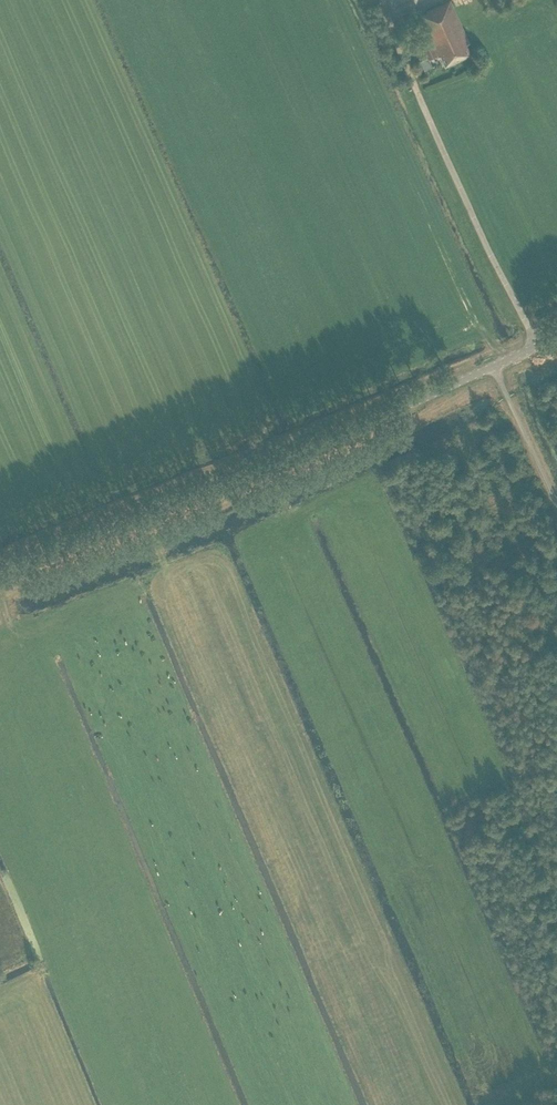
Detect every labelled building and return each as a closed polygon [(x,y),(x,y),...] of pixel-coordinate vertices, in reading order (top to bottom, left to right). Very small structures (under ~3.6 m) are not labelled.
[(427,13),(419,16),(432,46),(425,50),(429,59),(440,54),(445,65),(470,54),(466,44),(469,43),(450,0),(426,11),(427,13)]
